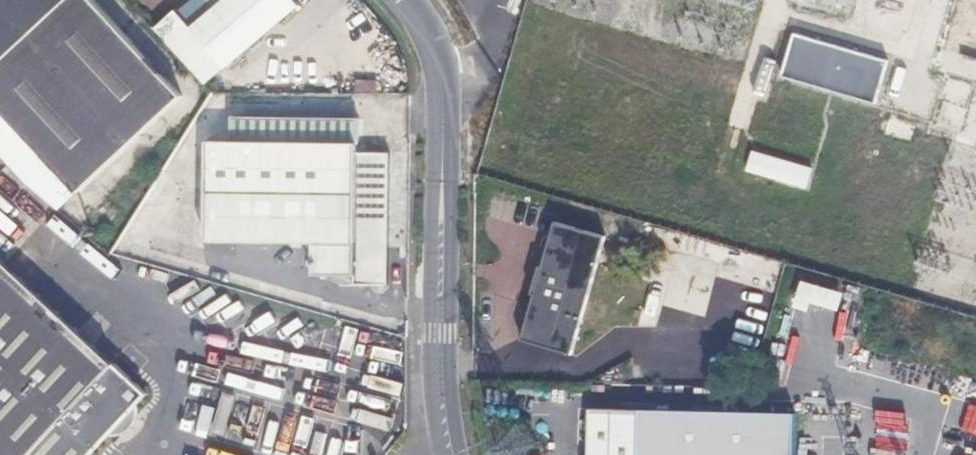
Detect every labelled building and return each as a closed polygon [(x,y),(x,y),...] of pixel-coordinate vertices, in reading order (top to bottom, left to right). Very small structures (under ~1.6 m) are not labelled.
[(94,0),(0,0),(0,105),(79,190),(182,95),(94,0)] [(189,27),(224,68),(300,4),(296,0),(221,0),(189,27)] [(822,90),(834,48),(790,34),(778,76),(822,90)] [(883,62),(834,48),(822,90),(871,104),(883,62)] [(231,116),(231,142),(359,144),(359,118),(231,116)] [(359,144),(231,142),(209,143),(208,243),(314,244),(314,275),(355,275),(355,287),(390,287),(391,152),(358,152),(359,144)] [(754,149),(748,171),(808,189),(815,167),(754,149)] [(565,250),(571,229),(552,224),(519,340),(537,346),(565,250)] [(565,250),(594,258),(600,237),(571,229),(565,250)] [(567,354),(594,258),(565,250),(537,346),(567,354)] [(0,255),(0,454),(90,454),(148,390),(0,255)] [(589,407),(587,454),(793,454),(794,411),(589,407)]
